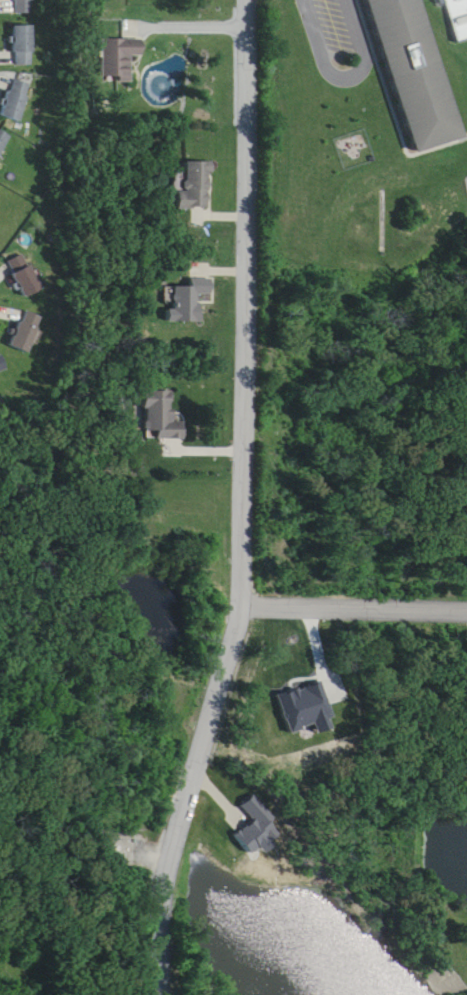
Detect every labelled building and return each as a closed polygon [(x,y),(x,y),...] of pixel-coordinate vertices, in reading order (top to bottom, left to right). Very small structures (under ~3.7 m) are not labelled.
[(13,14),(34,14),(34,0),(13,0),(13,14)] [(403,140),(358,0),(411,0),(451,123),(403,140)] [(451,30),(442,0),(466,0),(466,24),(451,30)] [(35,27),(15,27),(15,66),(35,66),(35,27)] [(132,82),(132,59),(143,59),(143,41),(104,40),(104,82),(132,82)] [(33,85),(13,79),(2,115),(22,121),(33,85)] [(0,128),(0,155),(12,136),(0,128)] [(211,208),(211,161),(186,161),(186,191),(178,191),(178,208),(211,208)] [(7,279),(13,291),(22,287),(27,297),(42,290),(26,256),(0,268),(0,282),(7,279)] [(200,322),(200,295),(213,295),(213,279),(190,279),(191,286),(172,286),(172,309),(166,309),(166,322),(200,322)] [(46,321),(28,311),(10,345),(29,354),(46,321)] [(145,438),(186,439),(186,414),(171,414),(172,391),(146,391),(145,438)]
